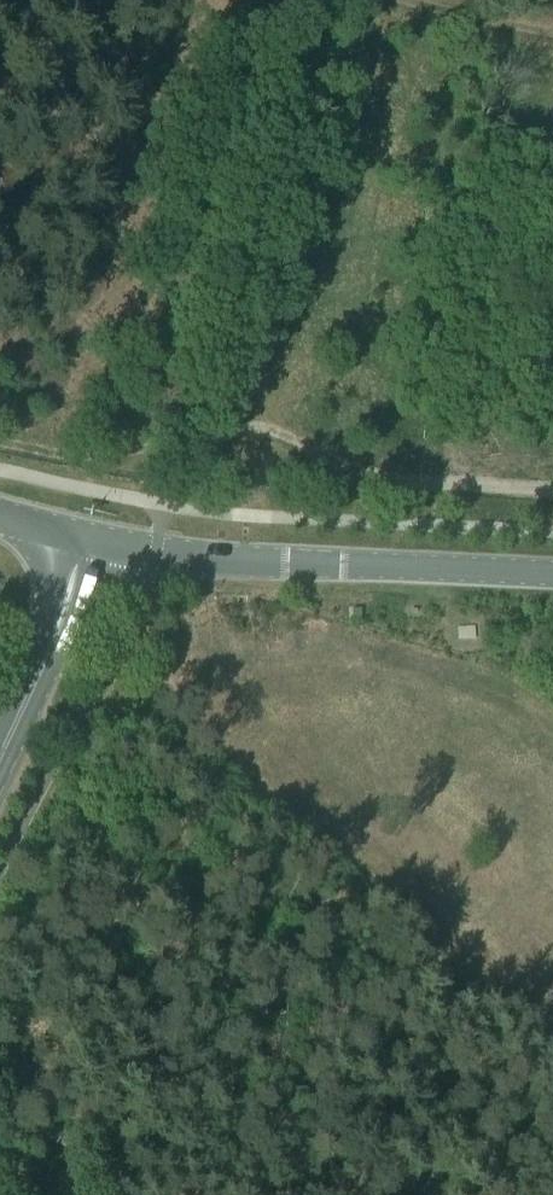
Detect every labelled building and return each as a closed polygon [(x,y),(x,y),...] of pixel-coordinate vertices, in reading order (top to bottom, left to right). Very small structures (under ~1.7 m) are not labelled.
[(480,606),(479,618),(497,621),(499,608),(480,606)]
